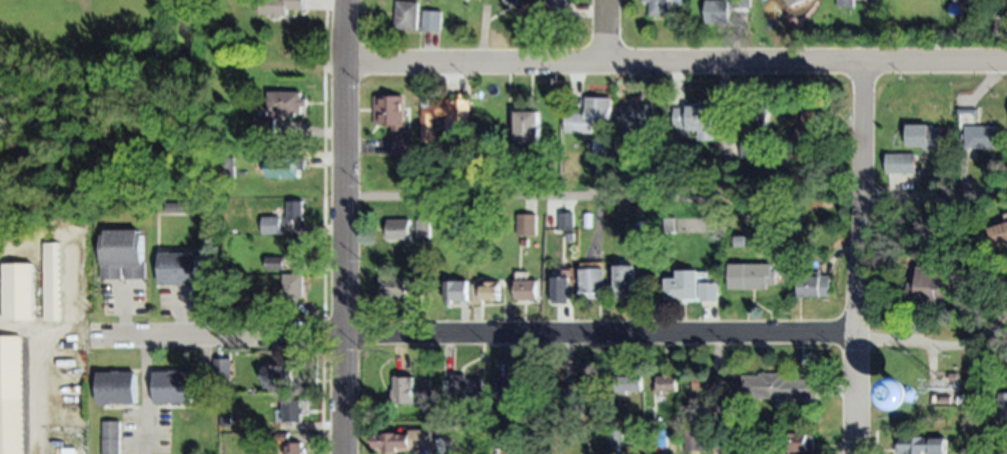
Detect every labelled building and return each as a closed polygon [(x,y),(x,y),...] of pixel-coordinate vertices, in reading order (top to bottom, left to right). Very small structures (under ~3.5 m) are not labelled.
[(286,0),(261,0),(261,17),(286,17),(286,0)] [(544,17),(544,0),(568,0),(567,18),(544,17)] [(644,3),(644,0),(668,0),(668,15),(651,15),(651,3),(644,3)] [(730,0),(730,23),(708,23),(708,0),(730,0)] [(420,3),(418,29),(395,28),(397,1),(420,3)] [(441,11),(440,32),(422,31),(423,10),(441,11)] [(269,92),(302,92),(302,98),(307,98),(307,107),(301,107),(301,113),(296,113),(296,116),(274,116),(274,110),(269,110),(269,92)] [(610,93),(610,122),(592,122),(592,129),(566,129),(566,109),(585,109),(585,93),(610,93)] [(412,130),(411,156),(391,156),(391,125),(375,125),(375,94),(403,94),(403,130),(412,130)] [(469,99),(469,149),(447,149),(447,119),(434,119),(434,138),(422,139),(421,99),(469,99)] [(647,103),(647,122),(637,122),(637,134),(618,134),(617,104),(647,103)] [(674,104),(689,104),(689,103),(713,103),(713,137),(698,137),(698,125),(689,125),(689,134),(674,134),(674,104)] [(746,127),(747,104),(768,104),(768,127),(746,127)] [(541,107),(541,138),(518,138),(518,107),(541,107)] [(819,129),(819,148),(802,148),(802,142),(795,142),(795,127),(801,127),(801,107),(819,107),(819,129)] [(659,109),(628,109),(628,135),(659,135),(659,109)] [(256,117),(277,117),(276,138),(256,138),(256,117)] [(908,125),(933,125),(933,128),(943,128),(943,150),(924,150),(924,147),(908,147),(908,125)] [(999,149),(966,148),(966,127),(1000,127),(999,149)] [(764,134),(762,155),(741,154),(743,132),(764,134)] [(607,139),(607,157),(592,157),(592,138),(607,139)] [(237,177),(220,179),(218,157),(236,155),(237,177)] [(887,155),(916,155),(916,173),(887,173),(887,155)] [(270,158),(306,158),(306,170),(299,170),(299,178),(270,178),(270,158)] [(303,220),(290,221),(291,223),(284,224),(283,217),(288,217),(287,202),(302,201),(303,220)] [(167,203),(208,202),(208,212),(167,212),(167,203)] [(574,212),(574,230),(558,229),(559,212),(574,212)] [(592,213),(592,229),(583,229),(583,213),(592,213)] [(536,215),(536,236),(516,235),(516,214),(536,215)] [(282,233),(263,235),(262,218),(280,217),(282,233)] [(664,217),(675,217),(675,231),(664,231),(664,217)] [(429,219),(429,236),(416,236),(417,218),(429,219)] [(411,219),(412,237),(388,238),(388,220),(411,219)] [(990,230),(1006,223),(1006,244),(997,248),(990,230)] [(106,230),(141,230),(142,234),(146,233),(147,278),(126,279),(126,269),(124,269),(124,278),(103,279),(103,263),(106,263),(106,230)] [(304,238),(303,257),(291,256),(291,260),(284,259),(285,237),(304,238)] [(62,243),(62,320),(47,320),(47,243),(62,243)] [(161,252),(198,251),(199,283),(162,284),(161,252)] [(266,257),(283,258),(282,269),(265,268),(266,257)] [(607,262),(608,285),(604,285),(605,292),(584,294),(582,263),(607,262)] [(637,262),(638,295),(617,295),(617,262),(637,262)] [(732,262),(772,262),(772,271),(777,271),(777,283),(769,283),(769,287),(732,287),(732,262)] [(35,264),(36,321),(5,321),(5,264),(35,264)] [(669,296),(669,276),(680,276),(680,267),(701,267),(701,296),(669,296)] [(909,306),(910,282),(920,283),(920,268),(952,269),(952,291),(945,290),(945,298),(937,298),(937,304),(929,304),(929,307),(909,306)] [(801,272),(821,272),(821,276),(830,276),(830,296),(800,296),(801,272)] [(303,274),(303,298),(284,298),(284,274),(303,274)] [(573,274),(573,301),(551,301),(551,293),(554,293),(554,274),(573,274)] [(408,294),(379,294),(379,275),(408,275),(408,294)] [(469,278),(469,301),(460,301),(460,298),(446,298),(446,279),(469,278)] [(538,300),(517,300),(517,279),(538,279),(538,300)] [(702,280),(720,280),(720,299),(702,299),(702,280)] [(503,299),(484,299),(485,302),(474,301),(474,281),(503,281),(503,299)] [(276,299),(296,299),(296,309),(276,309),(276,299)] [(24,337),(23,453),(0,453),(0,336),(24,337)] [(230,357),(231,378),(214,379),(213,358),(230,357)] [(264,365),(286,364),(286,369),(299,368),(300,386),(266,389),(264,365)] [(536,397),(498,398),(498,375),(512,375),(512,371),(533,370),(533,374),(535,374),(536,397)] [(155,372),(193,371),(193,403),(156,403),(155,372)] [(138,373),(138,403),(100,403),(100,372),(138,373)] [(746,399),(746,376),(762,376),(762,374),(786,374),(786,377),(793,377),(793,379),(818,379),(818,399),(746,399)] [(414,375),(414,404),(393,404),(393,389),(396,389),(396,375),(414,375)] [(485,398),(456,400),(454,376),(469,375),(470,380),(483,379),(485,398)] [(644,375),(644,392),(631,392),(631,395),(618,395),(618,376),(644,375)] [(436,377),(434,389),(423,388),(424,376),(436,377)] [(679,391),(664,391),(664,394),(657,394),(657,388),(660,388),(660,376),(679,376),(679,391)] [(695,391),(695,377),(710,377),(710,391),(695,391)] [(603,403),(566,404),(565,386),(573,386),(573,383),(603,382),(603,403)] [(879,389),(883,417),(906,413),(901,386),(879,389)] [(999,391),(1006,391),(1006,430),(997,431),(996,401),(999,401),(999,391)] [(954,405),(942,405),(942,396),(954,396),(954,405)] [(301,421),(281,422),(280,401),(300,400),(301,421)] [(120,422),(121,453),(104,453),(103,422),(120,422)] [(626,429),(626,446),(613,446),(613,429),(626,429)] [(707,429),(707,451),(688,451),(688,429),(707,429)] [(434,430),(434,450),(402,449),(402,453),(378,452),(379,432),(400,433),(411,434),(412,430),(434,430)] [(669,430),(669,445),(654,445),(654,430),(669,430)] [(809,449),(780,449),(780,431),(808,431),(808,433),(814,433),(814,446),(809,446),(809,449)] [(289,433),(290,441),(276,442),(276,434),(289,433)] [(924,453),(908,453),(897,453),(897,438),(910,438),(910,436),(925,436),(925,439),(949,439),(948,453),(931,453),(924,453)] [(303,443),(303,453),(285,453),(284,443),(303,443)]
